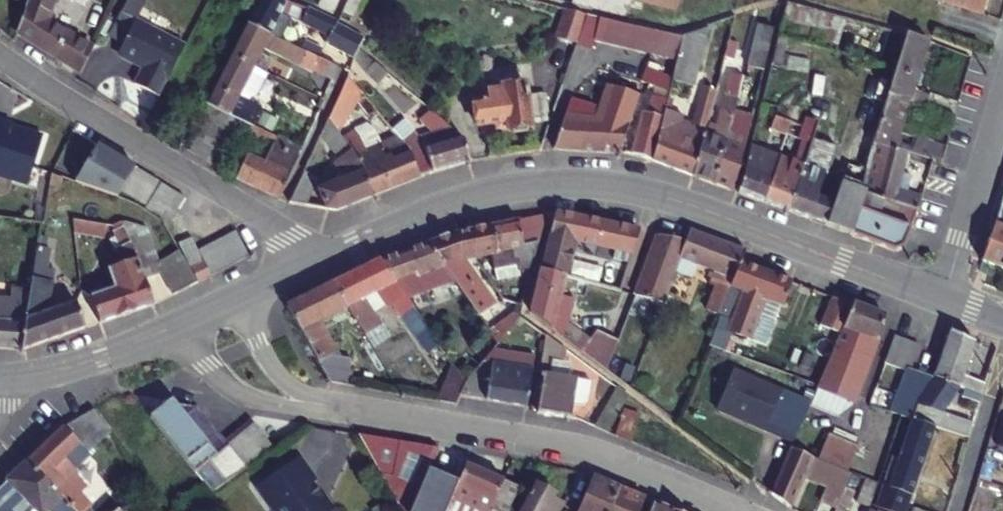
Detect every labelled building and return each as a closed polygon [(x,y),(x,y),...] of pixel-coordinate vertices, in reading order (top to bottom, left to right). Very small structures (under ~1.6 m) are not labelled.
[(14,33),(80,75),(92,53),(45,23),(50,14),(56,0),(27,0),(14,33)] [(188,45),(138,20),(147,2),(143,0),(131,0),(124,13),(137,20),(125,45),(122,51),(124,57),(145,69),(137,84),(162,96),(188,45)] [(271,37),(277,25),(288,4),(279,0),(261,0),(248,26),(271,37)] [(339,0),(322,0),(318,8),(334,14),(339,0)] [(982,15),(986,0),(935,0),(982,15)] [(288,4),(277,25),(282,27),(287,19),(330,38),(327,45),(356,60),(361,49),(367,37),(338,23),(307,8),(288,4)] [(787,4),(777,41),(790,44),(895,72),(905,37),(787,4)] [(555,36),(579,42),(589,12),(568,7),(555,36)] [(125,45),(137,20),(124,13),(123,12),(110,37),(125,45)] [(596,39),(676,60),(682,37),(591,13),(579,46),(593,50),(596,39)] [(231,59),(253,70),(265,48),(335,82),(340,71),(319,61),(291,47),(271,37),(248,26),(231,59)] [(706,28),(682,37),(676,60),(671,78),(671,81),(693,87),(706,28)] [(759,28),(749,68),(765,73),(770,50),(774,32),(759,28)] [(732,31),(724,59),(732,61),(740,33),(732,31)] [(885,145),(893,148),(907,105),(910,96),(927,44),(905,37),(895,72),(876,142),(885,145)] [(291,47),(319,61),(323,53),(295,39),(291,47)] [(770,67),(783,71),(790,44),(777,41),(770,67)] [(910,96),(920,99),(937,47),(927,44),(910,96)] [(231,59),(214,90),(238,100),(253,70),(231,59)] [(368,73),(380,85),(390,75),(377,63),(368,73)] [(267,77),(253,70),(238,100),(229,118),(235,121),(252,129),(254,129),(261,114),(248,107),(250,102),(256,100),(267,77)] [(642,84),(645,85),(668,93),(671,81),(671,78),(647,70),(642,84)] [(731,76),(714,130),(725,134),(731,111),(735,99),(741,77),(731,76)] [(735,99),(745,102),(752,80),(741,77),(735,99)] [(341,140),(363,96),(350,79),(329,121),(341,140)] [(529,86),(501,88),(502,91),(479,93),(480,101),(475,101),(477,125),(506,123),(506,130),(512,130),(513,134),(527,132),(527,128),(531,128),(529,86)] [(563,150),(619,153),(636,96),(609,89),(602,112),(576,99),(563,150)] [(681,116),(663,111),(651,160),(690,175),(702,133),(704,126),(714,92),(701,89),(689,127),(678,123),(681,116)] [(214,90),(206,107),(229,118),(238,100),(214,90)] [(548,121),(547,94),(533,94),(535,122),(548,121)] [(933,98),(931,102),(920,99),(910,96),(907,105),(953,119),(955,112),(953,112),(955,105),(933,98)] [(632,153),(651,160),(663,111),(665,104),(651,101),(647,112),(642,111),(632,153)] [(786,213),(825,227),(832,206),(816,199),(824,176),(822,175),(828,158),(830,159),(846,114),(820,105),(814,122),(818,123),(816,130),(810,146),(802,168),(786,213)] [(731,191),(754,118),(731,111),(725,134),(723,142),(711,184),(731,191)] [(430,172),(468,161),(463,140),(462,139),(450,129),(431,112),(421,122),(434,134),(421,138),(414,134),(400,143),(409,154),(418,177),(430,172)] [(771,131),(786,137),(791,124),(776,119),(771,131)] [(371,195),(360,170),(348,151),(341,140),(329,121),(320,138),(336,162),(333,164),(338,175),(333,177),(337,185),(318,191),(324,209),(334,210),(371,195)] [(791,124),(786,137),(802,143),(810,146),(816,130),(791,124)] [(725,134),(714,130),(704,126),(702,133),(723,142),(725,134)] [(235,181),(280,200),(302,152),(252,129),(247,139),(271,151),(262,167),(246,159),(235,181)] [(723,142),(702,133),(690,175),(711,184),(723,142)] [(359,145),(348,151),(360,170),(371,195),(418,177),(409,154),(400,143),(397,139),(370,159),(359,145)] [(910,141),(907,152),(940,162),(944,151),(910,141)] [(802,143),(794,165),(802,168),(810,146),(802,143)] [(893,148),(885,145),(873,186),(870,197),(878,199),(893,203),(907,152),(893,148)] [(737,194),(763,204),(779,159),(749,148),(737,194)] [(935,163),(912,155),(907,172),(929,179),(935,163)] [(786,213),(802,168),(794,165),(779,159),(763,204),(786,213)] [(119,187),(121,189),(135,167),(132,164),(123,181),(119,187)] [(847,165),(844,175),(865,183),(867,172),(847,165)] [(135,167),(121,189),(135,198),(150,174),(135,167)] [(138,199),(148,181),(155,185),(158,179),(150,174),(135,198),(138,199)] [(302,205),(316,179),(303,174),(288,203),(302,205)] [(138,199),(144,203),(155,185),(148,181),(138,199)] [(161,215),(170,220),(183,196),(160,181),(157,186),(159,187),(147,206),(151,208),(163,190),(173,196),(161,215)] [(870,197),(873,186),(865,183),(861,194),(870,197)] [(825,227),(850,236),(861,194),(840,185),(832,206),(825,227)] [(159,187),(157,186),(146,205),(147,206),(159,187)] [(163,190),(151,208),(161,215),(173,196),(163,190)] [(901,206),(917,210),(921,198),(904,193),(901,206)] [(903,247),(910,227),(874,217),(878,199),(870,197),(861,194),(850,236),(892,251),(903,247)] [(998,212),(980,261),(1002,269),(1002,194),(998,212)] [(901,206),(893,203),(878,199),(874,217),(910,227),(917,210),(901,206)] [(70,221),(97,233),(103,222),(69,206),(70,221)] [(574,241),(631,250),(636,228),(554,211),(539,270),(564,276),(574,241)] [(545,213),(518,219),(523,243),(524,249),(536,247),(545,213)] [(496,248),(523,243),(518,219),(491,225),(496,248)] [(156,267),(157,266),(142,226),(120,220),(110,226),(120,231),(134,260),(144,277),(158,271),(156,267)] [(491,225),(468,229),(475,252),(485,250),(496,248),(491,225)] [(687,228),(683,238),(670,272),(688,278),(692,265),(711,272),(706,286),(711,288),(703,311),(717,316),(730,284),(739,262),(744,249),(687,228)] [(493,305),(470,261),(475,252),(468,229),(454,232),(425,242),(451,278),(456,286),(478,315),(493,305)] [(134,260),(120,231),(112,233),(120,249),(112,251),(119,265),(134,260)] [(236,231),(223,238),(236,261),(249,254),(236,231)] [(683,238),(655,233),(633,293),(660,301),(670,272),(683,238)] [(223,268),(236,261),(223,238),(209,245),(223,268)] [(181,243),(185,263),(196,259),(192,240),(181,243)] [(420,289),(447,279),(451,278),(425,242),(379,259),(391,278),(413,270),(420,289)] [(496,248),(485,250),(489,270),(514,264),(516,271),(530,268),(536,247),(524,249),(523,243),(496,248)] [(223,268),(209,245),(198,251),(202,259),(212,274),(223,268)] [(37,254),(35,267),(33,280),(45,282),(49,247),(38,246),(37,254)] [(158,271),(173,295),(196,283),(185,263),(180,253),(157,266),(156,267),(158,271)] [(202,259),(190,266),(199,281),(212,274),(202,259)] [(379,259),(333,281),(346,302),(364,333),(380,324),(363,295),(375,290),(386,306),(391,303),(404,297),(391,278),(379,259)] [(134,260),(119,265),(107,270),(114,289),(89,299),(98,322),(151,303),(141,278),(144,277),(134,260)] [(726,330),(749,338),(765,297),(782,303),(791,280),(739,262),(730,284),(740,288),(726,330)] [(11,283),(7,320),(28,321),(33,280),(35,267),(18,265),(15,283),(11,283)] [(568,278),(584,281),(586,272),(570,268),(568,278)] [(530,312),(551,328),(560,295),(564,276),(539,270),(530,312)] [(451,278),(447,279),(451,288),(456,286),(451,278)] [(522,278),(520,286),(490,280),(502,302),(522,306),(528,280),(522,278)] [(48,314),(51,282),(45,282),(33,280),(28,321),(24,349),(84,327),(75,303),(48,314)] [(332,340),(319,316),(346,302),(333,281),(287,304),(313,349),(328,341),(332,340)] [(572,298),(560,295),(551,328),(555,331),(563,320),(568,313),(572,298)] [(842,333),(844,326),(852,302),(832,295),(823,325),(842,333)] [(424,325),(404,297),(391,303),(399,314),(401,314),(414,332),(424,325)] [(844,326),(875,338),(884,315),(852,302),(844,326)] [(297,357),(313,349),(287,304),(272,312),(297,357)] [(24,349),(28,321),(7,320),(0,320),(0,348),(24,349)] [(587,339),(563,320),(555,331),(580,349),(587,339)] [(829,360),(815,391),(851,404),(875,338),(844,326),(842,333),(829,360)] [(957,386),(973,391),(980,393),(986,377),(979,374),(978,378),(963,373),(974,339),(950,329),(933,378),(957,386)] [(594,330),(587,339),(580,349),(606,369),(617,338),(594,330)] [(498,343),(490,332),(457,369),(465,380),(481,362),(498,343)] [(908,371),(909,371),(918,344),(892,335),(882,362),(908,371)] [(567,349),(555,340),(551,359),(564,363),(567,349)] [(334,353),(328,341),(313,349),(321,365),(335,358),(333,355),(334,353)] [(983,343),(977,364),(989,369),(996,348),(983,343)] [(568,364),(564,363),(551,359),(547,374),(565,378),(568,364)] [(491,362),(491,364),(481,362),(465,380),(458,394),(476,398),(494,401),(513,403),(516,403),(523,367),(491,362)] [(795,438),(810,394),(730,368),(715,413),(795,438)] [(465,380),(457,369),(455,371),(438,400),(454,402),(458,394),(465,380)] [(911,418),(916,404),(933,378),(909,371),(908,371),(905,374),(892,412),(899,414),(911,418)] [(569,417),(571,404),(575,380),(565,378),(547,374),(543,374),(542,374),(535,411),(569,417)] [(911,418),(933,425),(967,435),(971,422),(948,415),(957,386),(933,378),(916,404),(911,418)] [(589,383),(575,380),(571,404),(581,406),(585,402),(589,383)] [(628,394),(615,385),(592,425),(607,431),(628,394)] [(980,393),(973,391),(972,398),(978,401),(980,393)] [(215,494),(255,464),(232,435),(227,439),(230,443),(216,454),(172,401),(170,400),(150,416),(153,417),(208,486),(215,494)] [(638,412),(622,407),(612,434),(619,436),(629,440),(638,412)] [(76,418),(65,429),(80,443),(85,448),(96,438),(76,418)] [(889,488),(883,486),(877,507),(888,510),(906,510),(933,425),(911,418),(889,488)] [(274,449),(252,421),(232,435),(255,464),(264,457),(274,449)] [(70,490),(63,482),(70,476),(75,471),(64,459),(80,443),(65,429),(63,427),(27,463),(61,497),(76,510),(91,510),(70,490)] [(381,473),(393,476),(398,444),(398,440),(360,433),(381,473)] [(425,448),(398,444),(393,476),(419,481),(425,448)] [(450,448),(437,446),(425,472),(436,477),(438,478),(450,448)] [(803,478),(812,456),(791,447),(771,492),(790,506),(803,478)] [(820,460),(812,456),(803,478),(816,483),(827,462),(825,462),(820,460)] [(298,457),(258,489),(274,510),(333,510),(321,494),(316,493),(310,484),(315,481),(298,457)] [(824,487),(819,502),(836,510),(852,473),(827,462),(816,483),(824,487)] [(9,480),(36,506),(40,510),(47,510),(51,507),(61,497),(27,463),(9,480)] [(451,498),(471,507),(481,510),(489,510),(502,479),(464,463),(451,498)] [(425,472),(420,483),(427,486),(431,488),(436,477),(425,472)] [(618,485),(590,474),(577,510),(608,510),(618,485)] [(515,485),(517,485),(529,490),(533,482),(520,475),(515,485)] [(70,490),(76,484),(70,476),(63,482),(70,490)] [(515,485),(502,479),(489,510),(506,510),(517,485),(515,485)] [(36,506),(9,480),(0,487),(0,510),(30,510),(36,506)] [(533,482),(529,490),(518,510),(557,510),(562,501),(552,496),(554,492),(533,482)] [(425,492),(427,486),(420,483),(417,489),(425,492)] [(645,496),(618,485),(608,510),(638,510),(645,496)] [(61,497),(51,507),(55,510),(76,510),(61,497)] [(652,499),(647,510),(678,510),(652,499)]
